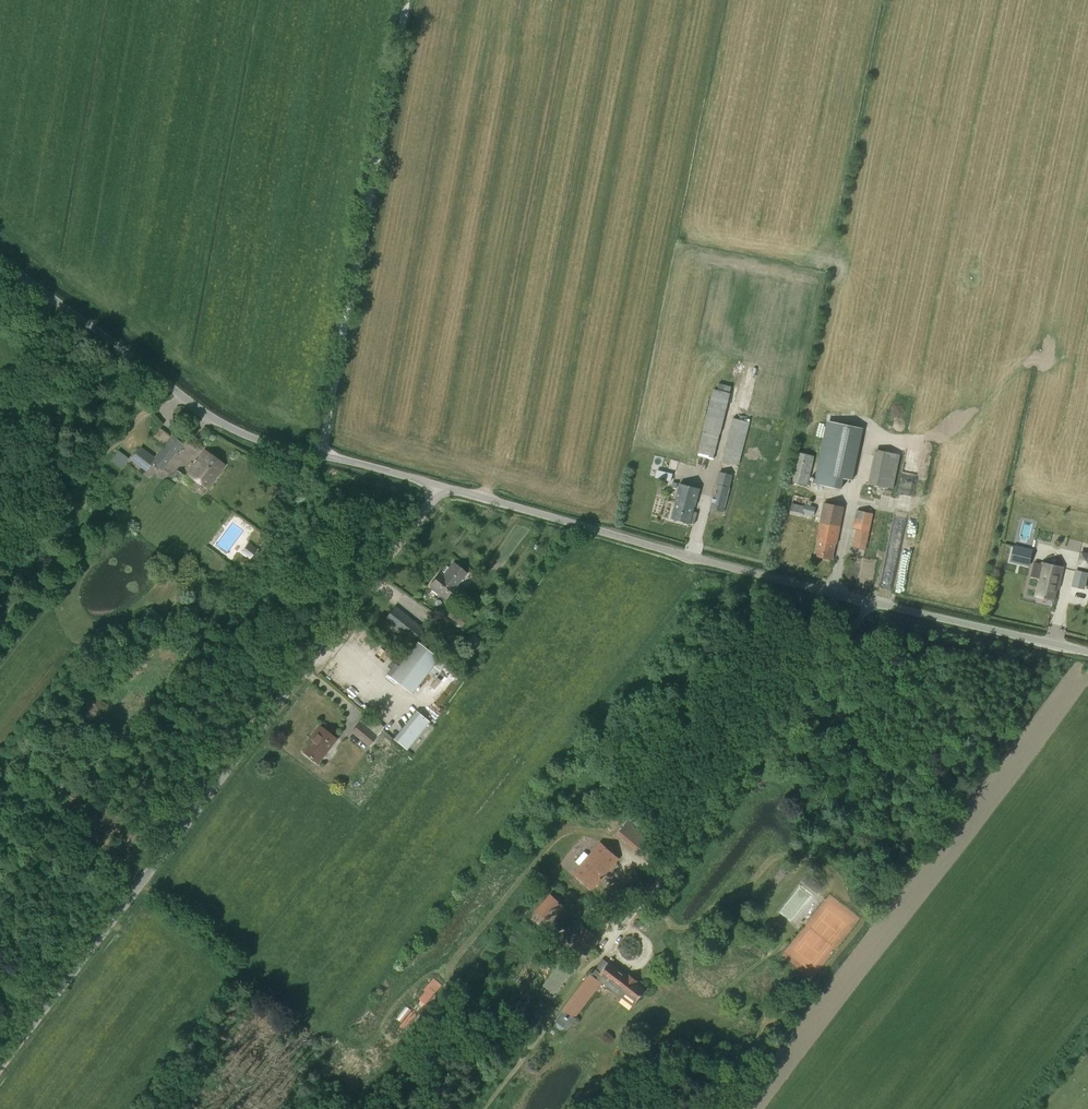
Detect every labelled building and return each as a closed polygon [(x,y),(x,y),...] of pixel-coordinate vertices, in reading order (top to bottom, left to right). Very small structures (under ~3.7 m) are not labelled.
[(713,459),(730,393),(714,388),(697,455),(713,459)] [(853,479),(863,428),(827,420),(814,483),(840,488),(843,477),(853,479)] [(171,436),(155,458),(140,447),(131,460),(146,471),(152,463),(162,470),(181,444),(171,436)] [(900,454),(875,449),(868,483),(893,488),(900,454)] [(207,489),(224,465),(204,451),(187,474),(207,489)] [(807,485),(813,456),(797,452),(790,481),(807,485)] [(178,480),(183,474),(176,470),(172,476),(178,480)] [(695,506),(700,489),(679,484),(675,502),(676,502),(672,518),(690,523),(695,524),(697,513),(693,511),(694,506),(695,506)] [(813,515),(815,507),(805,504),(806,498),(794,496),(790,513),(802,516),(803,513),(813,515)] [(837,543),(844,507),(825,503),(815,555),(832,558),(835,543),(837,543)] [(866,549),(873,514),(857,511),(850,545),(866,549)] [(1029,566),(1033,550),(1007,543),(1003,559),(1029,566)] [(1082,544),(1071,593),(1087,597),(1087,545),(1082,544)] [(456,586),(466,573),(453,563),(443,575),(440,572),(429,585),(448,600),(458,588),(456,586)] [(1059,584),(1061,577),(1063,568),(1044,564),(1040,580),(1042,581),(1040,586),(1039,586),(1038,590),(1037,596),(1054,599),(1057,583),(1059,584)] [(411,641),(422,628),(395,606),(384,619),(411,641)] [(467,619),(454,608),(448,615),(462,626),(467,619)] [(445,626),(448,629),(446,631),(449,634),(452,631),(455,634),(460,628),(450,620),(445,626)] [(412,693),(428,672),(435,678),(446,664),(417,642),(391,677),(412,693)] [(419,713),(396,741),(406,749),(428,721),(419,713)] [(368,746),(376,736),(359,722),(352,732),(368,746)] [(317,763),(337,739),(319,725),(314,732),(317,734),(303,752),(317,763)] [(574,873),(591,889),(619,858),(602,842),(574,873)] [(551,895),(538,911),(547,919),(561,904),(551,895)] [(584,954),(598,937),(579,922),(565,940),(584,954)] [(645,990),(608,962),(600,973),(595,969),(555,1021),(557,1022),(556,1024),(557,1027),(560,1030),(563,1029),(565,1029),(567,1030),(576,1018),(575,1017),(601,982),(633,1006),(645,990)]
